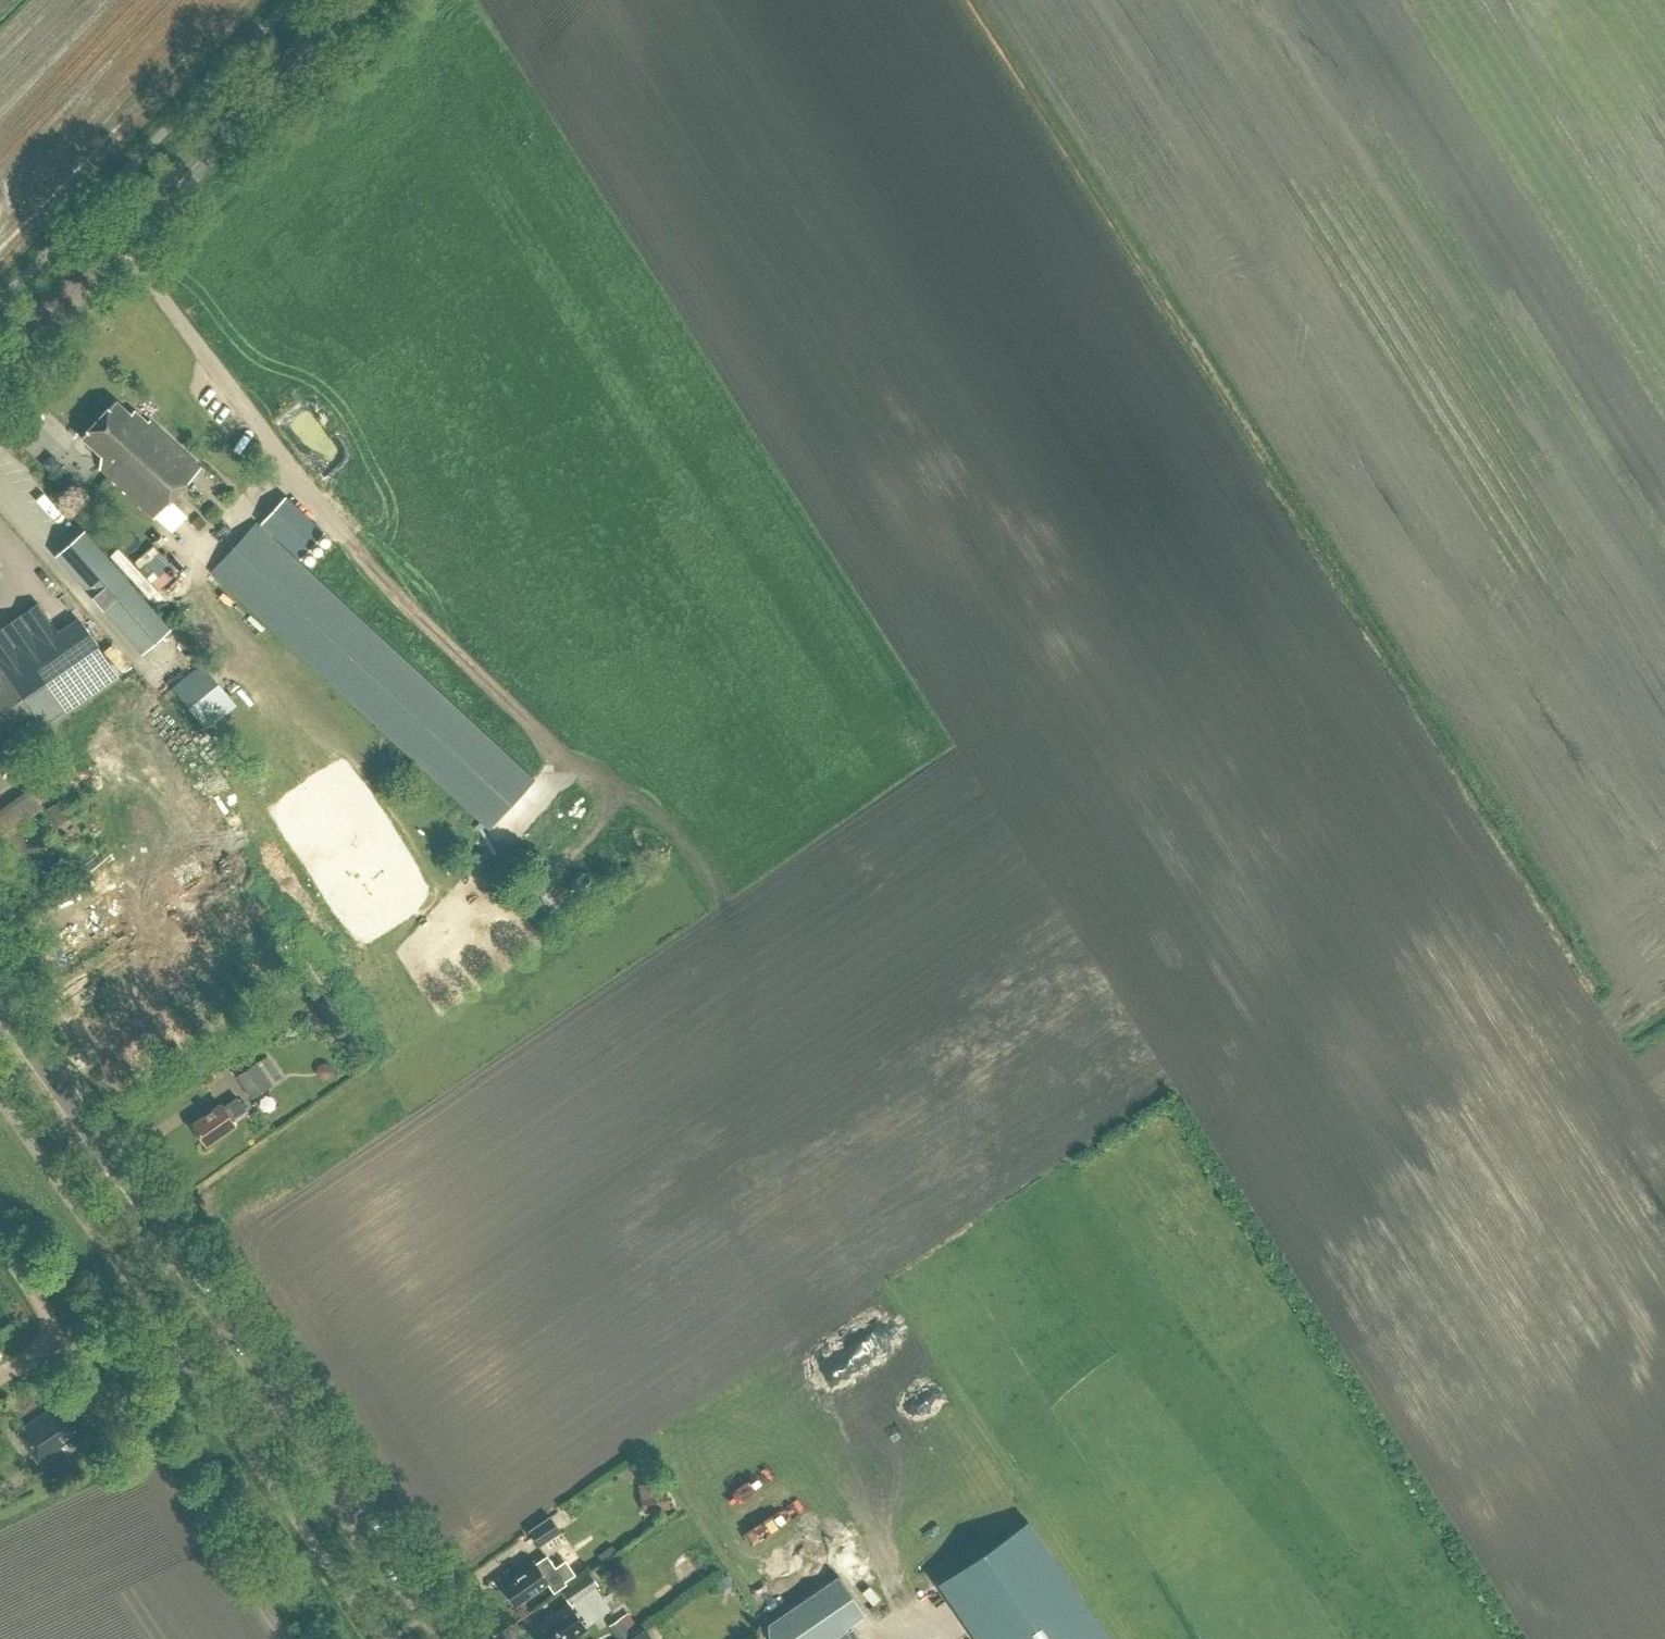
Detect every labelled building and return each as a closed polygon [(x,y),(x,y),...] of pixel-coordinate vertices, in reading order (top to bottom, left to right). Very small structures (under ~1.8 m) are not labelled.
[(100,468),(154,518),(201,467),(149,420),(147,422),(134,410),(131,414),(115,400),(79,436),(101,456),(100,468)] [(285,496),(261,523),(300,560),(325,533),(285,496)] [(211,572),(488,827),(532,779),(255,524),(211,572)] [(83,531),(57,555),(143,653),(169,630),(83,531)] [(45,728),(120,677),(82,623),(63,637),(45,611),(0,643),(0,760),(45,728)] [(269,1060),(236,1080),(251,1104),(284,1084),(269,1060)] [(237,1097),(223,1107),(220,1103),(192,1123),(207,1145),(235,1125),(231,1119),(246,1109),(237,1097)] [(60,1402),(17,1433),(41,1467),(84,1436),(60,1402)] [(665,1483),(639,1489),(644,1508),(669,1501),(665,1483)] [(527,1530),(539,1547),(561,1531),(549,1515),(527,1530)] [(938,1583),(977,1638),(1109,1638),(1028,1521),(938,1583)] [(547,1581),(558,1573),(547,1556),(535,1564),(533,1560),(522,1568),(521,1571),(502,1585),(515,1605),(548,1582),(547,1581)] [(716,1581),(722,1590),(733,1583),(728,1574),(716,1581)] [(563,1592),(570,1603),(597,1585),(590,1575),(563,1592)] [(768,1624),(769,1636),(770,1638),(828,1638),(844,1627),(865,1613),(839,1575),(768,1624)] [(539,1638),(571,1638),(585,1629),(568,1604),(532,1628),(539,1638)] [(608,1626),(616,1638),(619,1638),(631,1631),(622,1616),(608,1626)] [(644,1627),(628,1638),(652,1638),(644,1627)] [(851,1629),(847,1632),(844,1627),(828,1638),(858,1638),(851,1629)]
